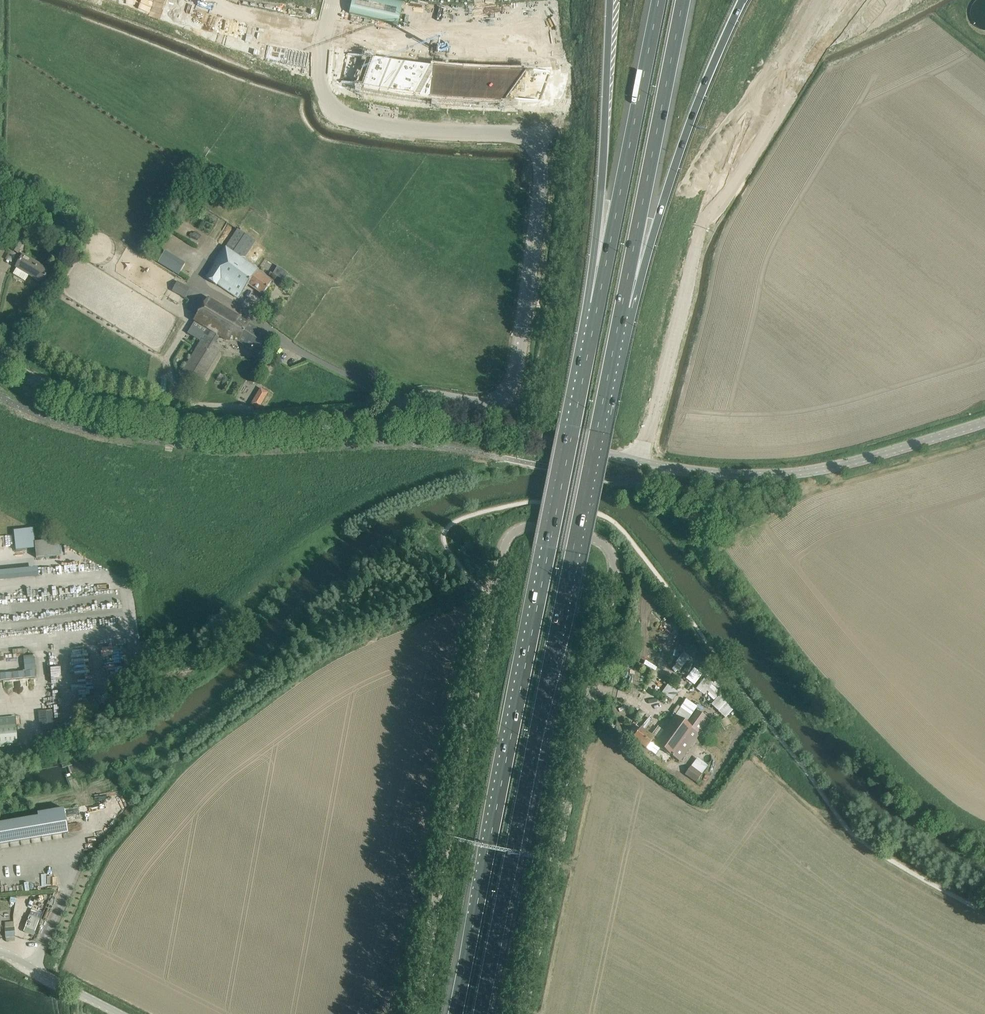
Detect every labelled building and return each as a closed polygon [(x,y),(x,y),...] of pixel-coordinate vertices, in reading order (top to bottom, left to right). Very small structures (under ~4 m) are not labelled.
[(216,265),(212,271),(207,279),(216,285),(217,284),(239,299),(248,284),(263,295),(272,282),(263,277),(243,263),(257,242),(238,229),(215,264),(216,265)] [(12,249),(19,253),(26,241),(19,237),(12,249)] [(16,267),(42,283),(50,271),(24,255),(16,267)] [(275,273),(286,282),(291,276),(279,267),(275,273)] [(178,281),(173,291),(185,298),(190,288),(178,281)] [(201,341),(183,371),(201,382),(222,347),(216,344),(221,336),(226,340),(227,341),(227,340),(238,340),(238,341),(257,353),(268,336),(248,325),(208,298),(194,321),(195,321),(188,333),(201,341)] [(263,403),(269,392),(260,388),(254,398),(263,403)] [(35,548),(33,528),(14,530),(16,550),(35,548)] [(36,541),(38,557),(61,555),(59,539),(36,541)] [(633,739),(641,744),(647,748),(652,741),(679,761),(699,733),(709,719),(697,710),(687,725),(676,717),(659,740),(641,727),(633,739)] [(18,743),(17,733),(16,725),(0,726),(0,745),(18,743)] [(686,775),(697,783),(703,774),(692,766),(686,775)] [(0,823),(0,845),(68,834),(64,808),(38,813),(39,816),(0,823)] [(30,915),(26,928),(36,931),(40,919),(30,915)] [(15,927),(5,928),(6,938),(15,937),(22,936),(24,936),(24,934),(26,934),(25,927),(15,927)]
